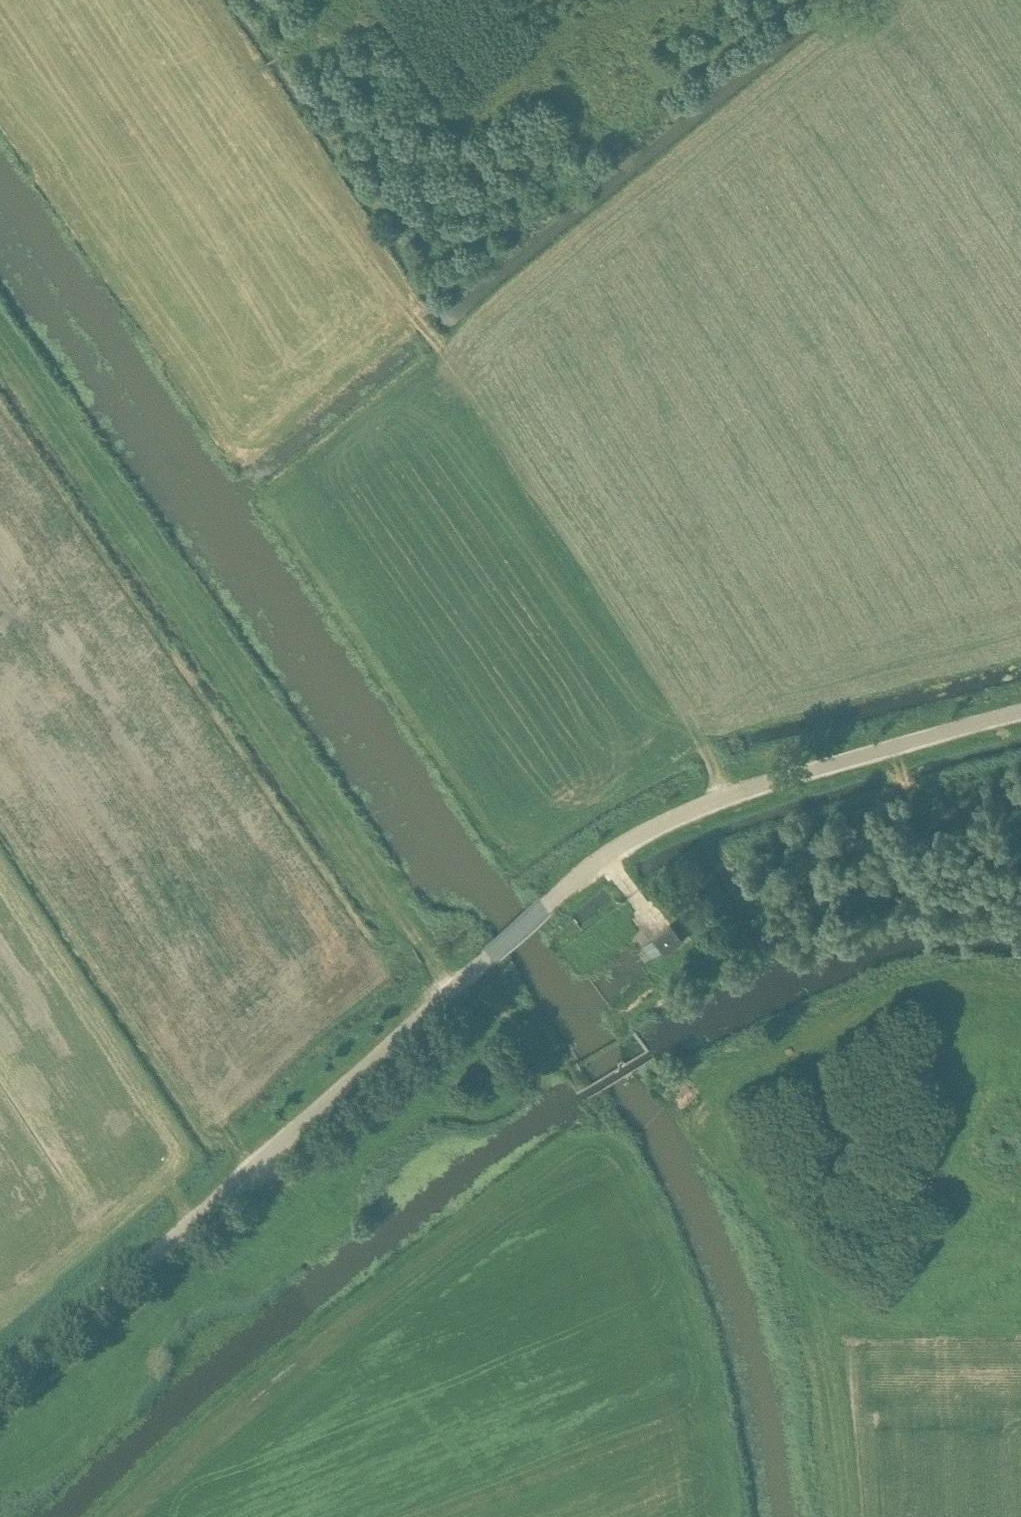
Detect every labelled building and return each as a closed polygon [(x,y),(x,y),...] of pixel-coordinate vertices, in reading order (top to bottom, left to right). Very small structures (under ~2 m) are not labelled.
[(683,941),(671,924),(653,938),(666,954),(683,941)]
